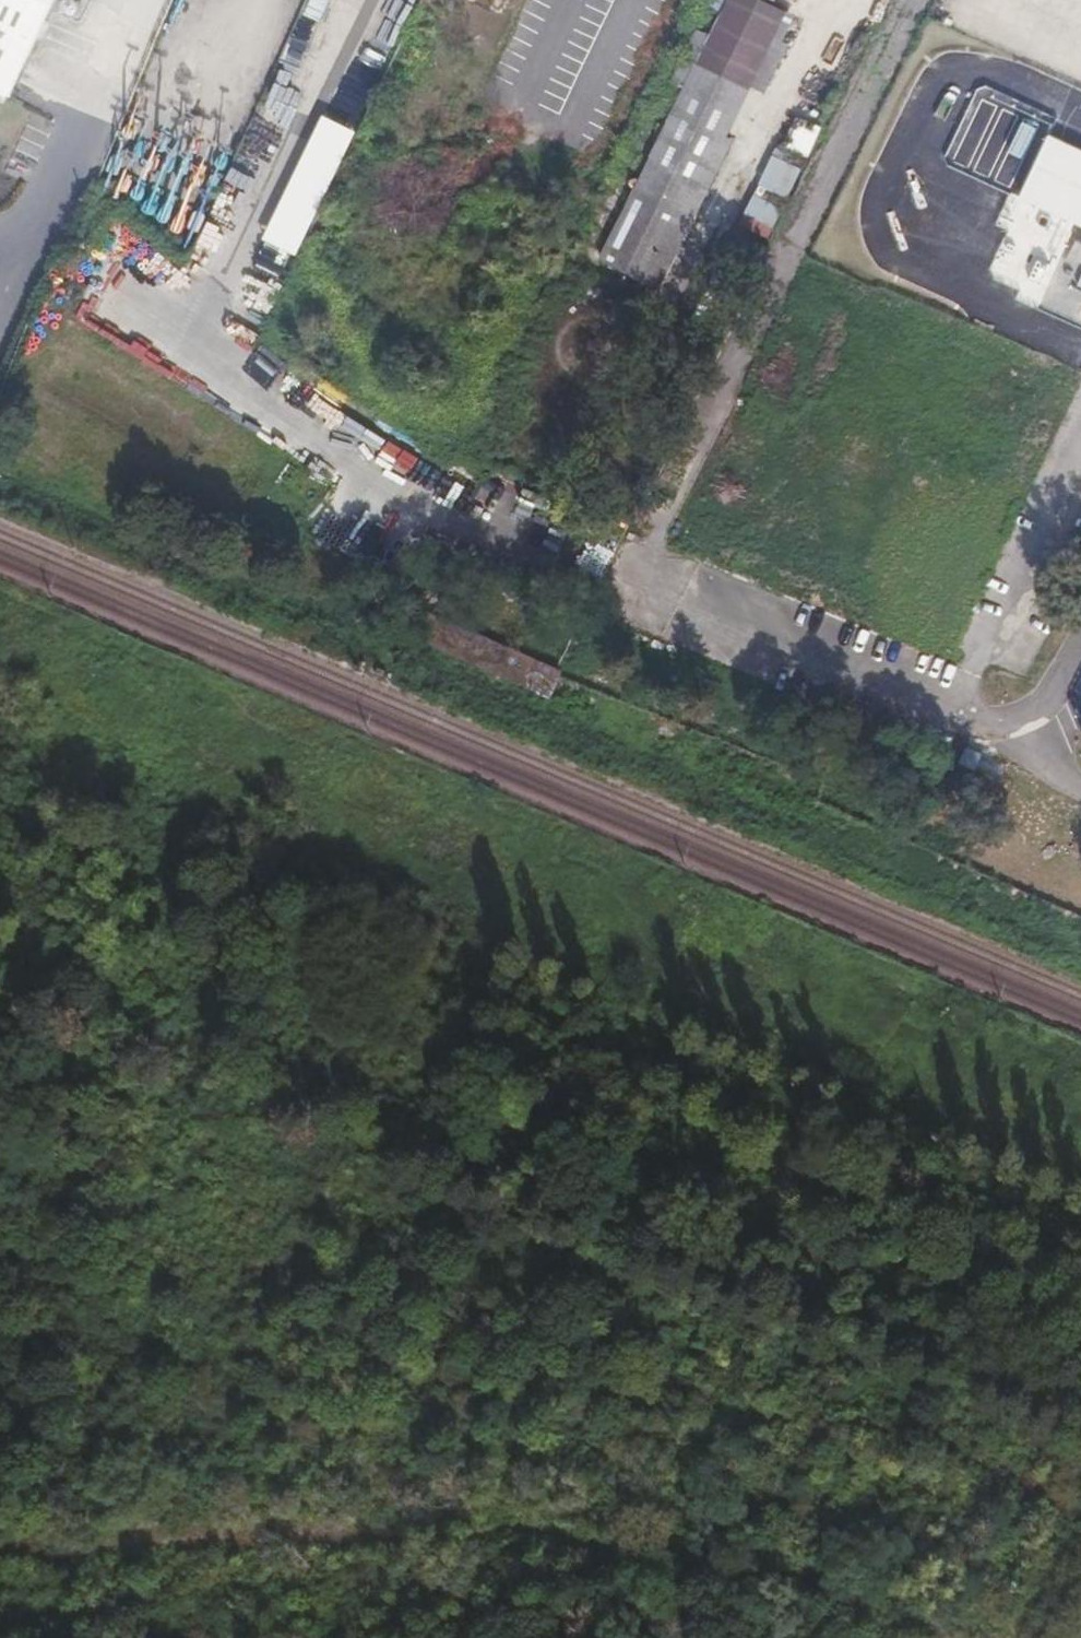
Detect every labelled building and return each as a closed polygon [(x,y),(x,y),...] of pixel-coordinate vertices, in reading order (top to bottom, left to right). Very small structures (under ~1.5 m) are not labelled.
[(8,58),(35,0),(0,0),(0,76),(8,58)] [(731,128),(766,59),(784,23),(740,0),(736,0),(710,50),(685,99),(654,162),(620,229),(599,270),(627,283),(649,295),(674,243),(700,191),(731,128)] [(1053,136),(1023,202),(1080,228),(1080,149),(1053,136)]
